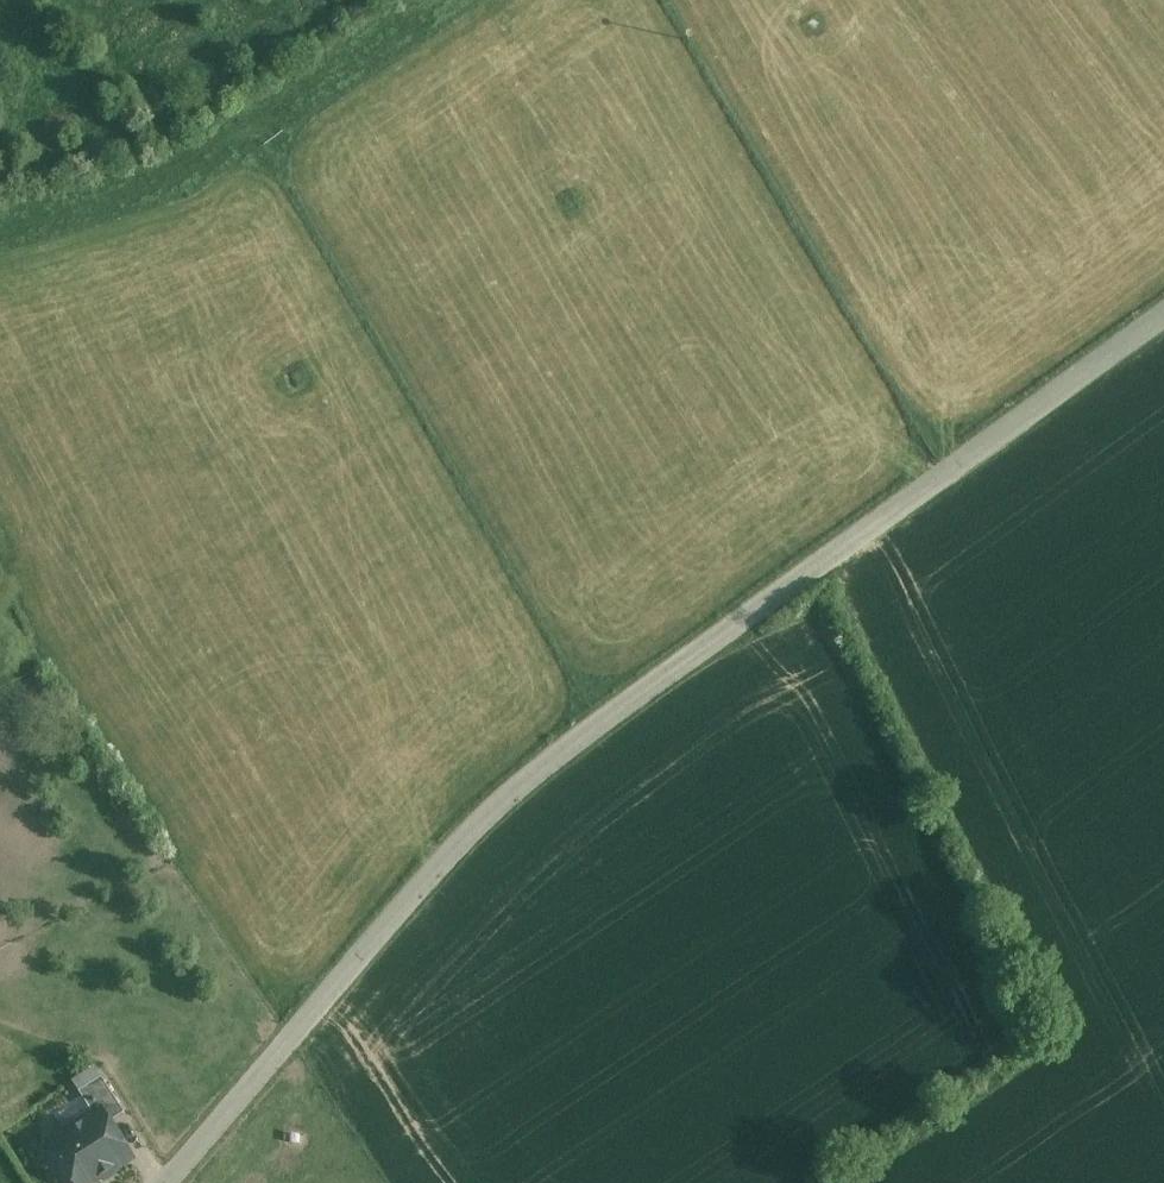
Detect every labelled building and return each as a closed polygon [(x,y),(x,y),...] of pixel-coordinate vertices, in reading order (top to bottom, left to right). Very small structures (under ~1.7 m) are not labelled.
[(101,1077),(78,1091),(93,1115),(101,1110),(109,1122),(124,1113),(101,1077)] [(49,1143),(50,1145),(49,1151),(55,1161),(61,1162),(75,1182),(93,1182),(99,1179),(103,1180),(113,1174),(114,1169),(132,1158),(120,1140),(121,1135),(116,1133),(109,1122),(101,1110),(93,1115),(49,1143)]
